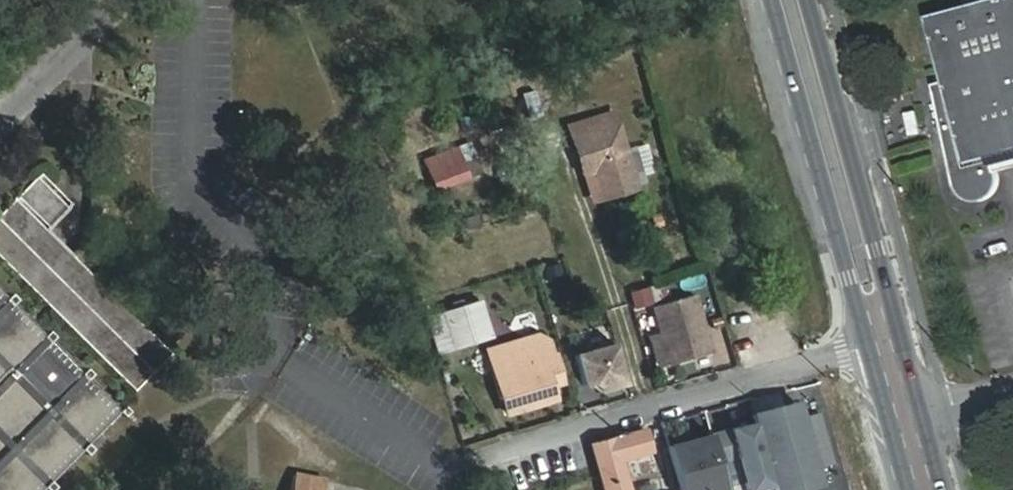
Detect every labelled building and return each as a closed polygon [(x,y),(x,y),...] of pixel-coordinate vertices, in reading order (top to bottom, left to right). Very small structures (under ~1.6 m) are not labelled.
[(995,172),(991,157),(1012,151),(1012,0),(991,0),(928,17),(944,79),(947,88),(935,91),(952,184),(955,191),(959,195),(966,199),(974,200),(983,198),(989,194),(994,187),(996,178),(995,172)] [(933,82),(935,91),(947,88),(944,79),(933,82)] [(536,90),(523,94),(530,119),(543,115),(536,90)] [(571,127),(584,171),(596,167),(604,197),(636,187),(614,114),(571,127)] [(462,147),(426,160),(437,190),(473,176),(462,147)] [(991,157),(995,172),(1012,167),(1012,151),(991,157)] [(0,216),(0,255),(137,390),(175,353),(49,229),(74,203),(43,171),(0,216)] [(649,303),(646,289),(630,294),(634,307),(649,303)] [(35,485),(39,489),(45,483),(40,479),(72,448),(76,451),(82,445),(78,441),(109,411),(113,414),(119,408),(113,402),(109,406),(78,374),(81,371),(75,365),(72,368),(41,337),(44,333),(39,327),(35,331),(2,300),(6,296),(0,290),(0,489),(29,489),(35,485)] [(696,295),(655,307),(663,336),(671,365),(712,353),(696,295)] [(445,313),(456,346),(491,335),(480,302),(445,313)] [(456,346),(445,313),(428,318),(439,351),(456,346)] [(490,351),(508,412),(554,398),(545,373),(557,369),(552,354),(550,355),(545,340),(538,336),(490,351)] [(657,369),(671,365),(663,336),(649,340),(657,369)] [(583,384),(593,382),(600,386),(601,391),(627,383),(616,344),(575,355),(583,384)] [(772,483),(774,489),(793,489),(820,483),(798,403),(754,415),(756,422),(772,483)] [(713,434),(720,460),(739,454),(749,489),(772,483),(756,422),(713,434)] [(620,460),(650,450),(645,431),(593,445),(605,489),(629,489),(620,460)] [(681,489),(717,489),(728,487),(720,460),(713,434),(697,439),(699,447),(689,450),(687,442),(668,447),(681,489)] [(295,474),(292,489),(324,489),(326,481),(295,474)]
